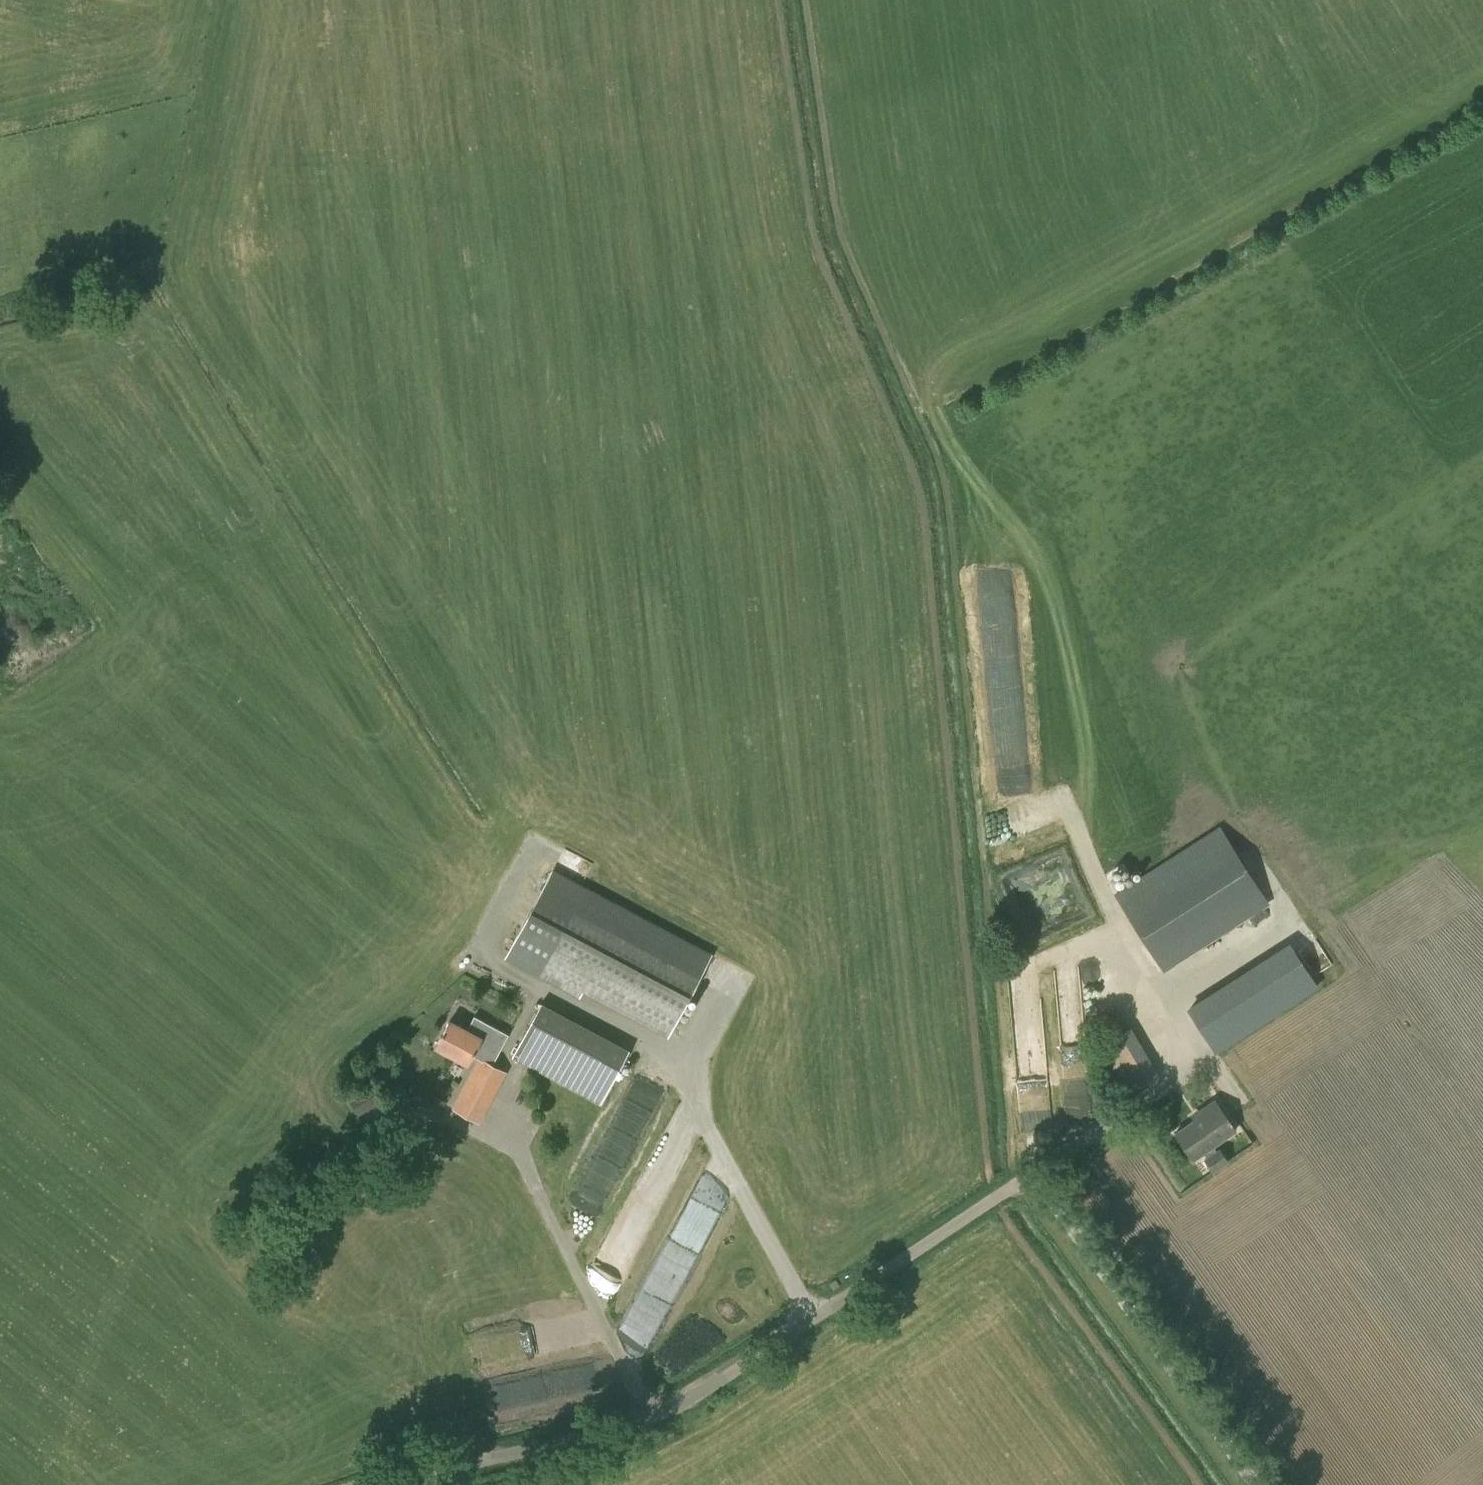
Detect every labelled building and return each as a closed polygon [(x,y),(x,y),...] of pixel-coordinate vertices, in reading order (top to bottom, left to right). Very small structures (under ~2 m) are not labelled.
[(1147,944),(1253,876),(1220,824),(1115,893),(1147,944)] [(580,995),(583,989),(669,1034),(712,953),(553,869),(506,957),(580,995)] [(1271,1005),(1312,977),(1289,943),(1248,970),(1271,1005)] [(599,1101),(628,1047),(539,999),(510,1053),(599,1101)] [(1128,1028),(1117,1011),(1099,1022),(1109,1039),(1099,1045),(1127,1092),(1158,1073),(1131,1027),(1128,1028)] [(478,1121),(496,1088),(504,1071),(492,1065),(501,1048),(449,1021),(442,1034),(436,1046),(442,1049),(468,1063),(472,1055),(479,1059),(454,1108),(478,1121)] [(1216,1152),(1212,1146),(1235,1129),(1214,1100),(1198,1112),(1200,1115),(1175,1133),(1193,1158),(1203,1151),(1208,1158),(1205,1160),(1212,1171),(1227,1161),(1219,1150),(1216,1152)] [(684,1244),(682,1251),(702,1256),(709,1225),(681,1219),(676,1242),(684,1244)] [(574,1322),(486,1337),(491,1364),(540,1355),(541,1360),(580,1354),(574,1322)]
